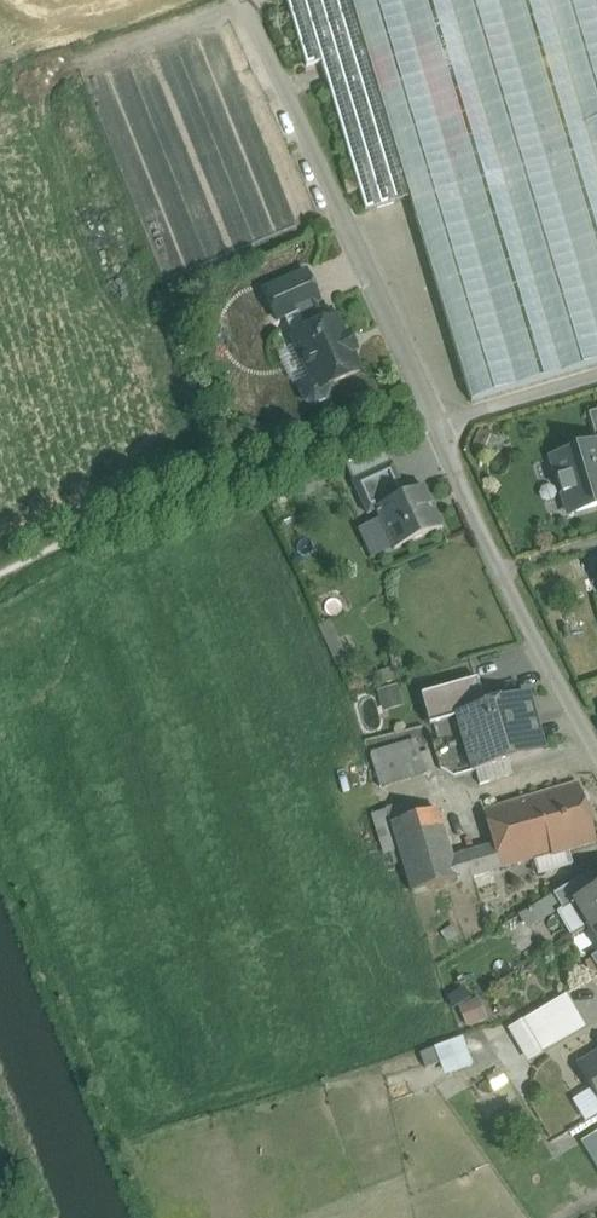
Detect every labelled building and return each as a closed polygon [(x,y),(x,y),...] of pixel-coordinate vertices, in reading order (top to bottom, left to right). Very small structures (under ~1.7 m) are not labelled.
[(306,68),(321,63),(365,212),(409,199),(471,403),(596,365),(596,0),(286,0),(306,68)] [(305,272),(262,292),(276,322),(285,318),(311,307),(319,303),(305,272)] [(316,318),(311,307),(285,318),(294,338),(292,339),(311,381),(303,385),(300,392),(305,403),(313,406),(324,401),(330,386),(360,372),(352,355),(356,353),(348,335),(344,337),(336,320),(335,320),(331,311),(316,318)] [(588,414),(596,444),(596,411),(588,414)] [(551,460),(568,515),(596,507),(596,446),(551,460)] [(376,513),(375,512),(406,497),(391,466),(352,485),(367,517),(376,513)] [(406,497),(375,512),(376,513),(394,552),(442,530),(424,489),(406,497)] [(476,681),(421,697),(429,726),(457,718),(457,717),(485,708),(476,681)] [(373,689),(378,711),(400,706),(395,684),(373,689)] [(485,708),(457,717),(457,718),(473,772),(543,752),(526,696),(485,708)] [(416,742),(370,756),(379,788),(426,774),(416,742)] [(578,784),(536,796),(552,852),(532,858),(537,874),(573,864),(569,851),(596,843),(578,784)] [(536,796),(483,812),(494,847),(500,868),(532,858),(552,852),(536,796)] [(411,801),(386,809),(391,824),(416,816),(411,801)] [(416,816),(391,824),(411,894),(457,880),(458,879),(452,859),(437,810),(416,816)] [(494,847),(452,859),(458,879),(457,880),(457,881),(500,868),(494,847)] [(582,878),(553,896),(563,912),(577,903),(576,902),(591,893),(582,878)] [(576,902),(577,903),(591,927),(596,923),(596,889),(591,893),(576,902)] [(566,996),(525,1020),(545,1052),(585,1028),(566,996)] [(476,997),(453,1004),(460,1026),(482,1019),(476,997)] [(545,1052),(525,1020),(508,1030),(527,1063),(545,1052)] [(433,1049),(444,1076),(472,1065),(462,1038),(433,1049)] [(576,1065),(596,1099),(596,1052),(576,1065)]
